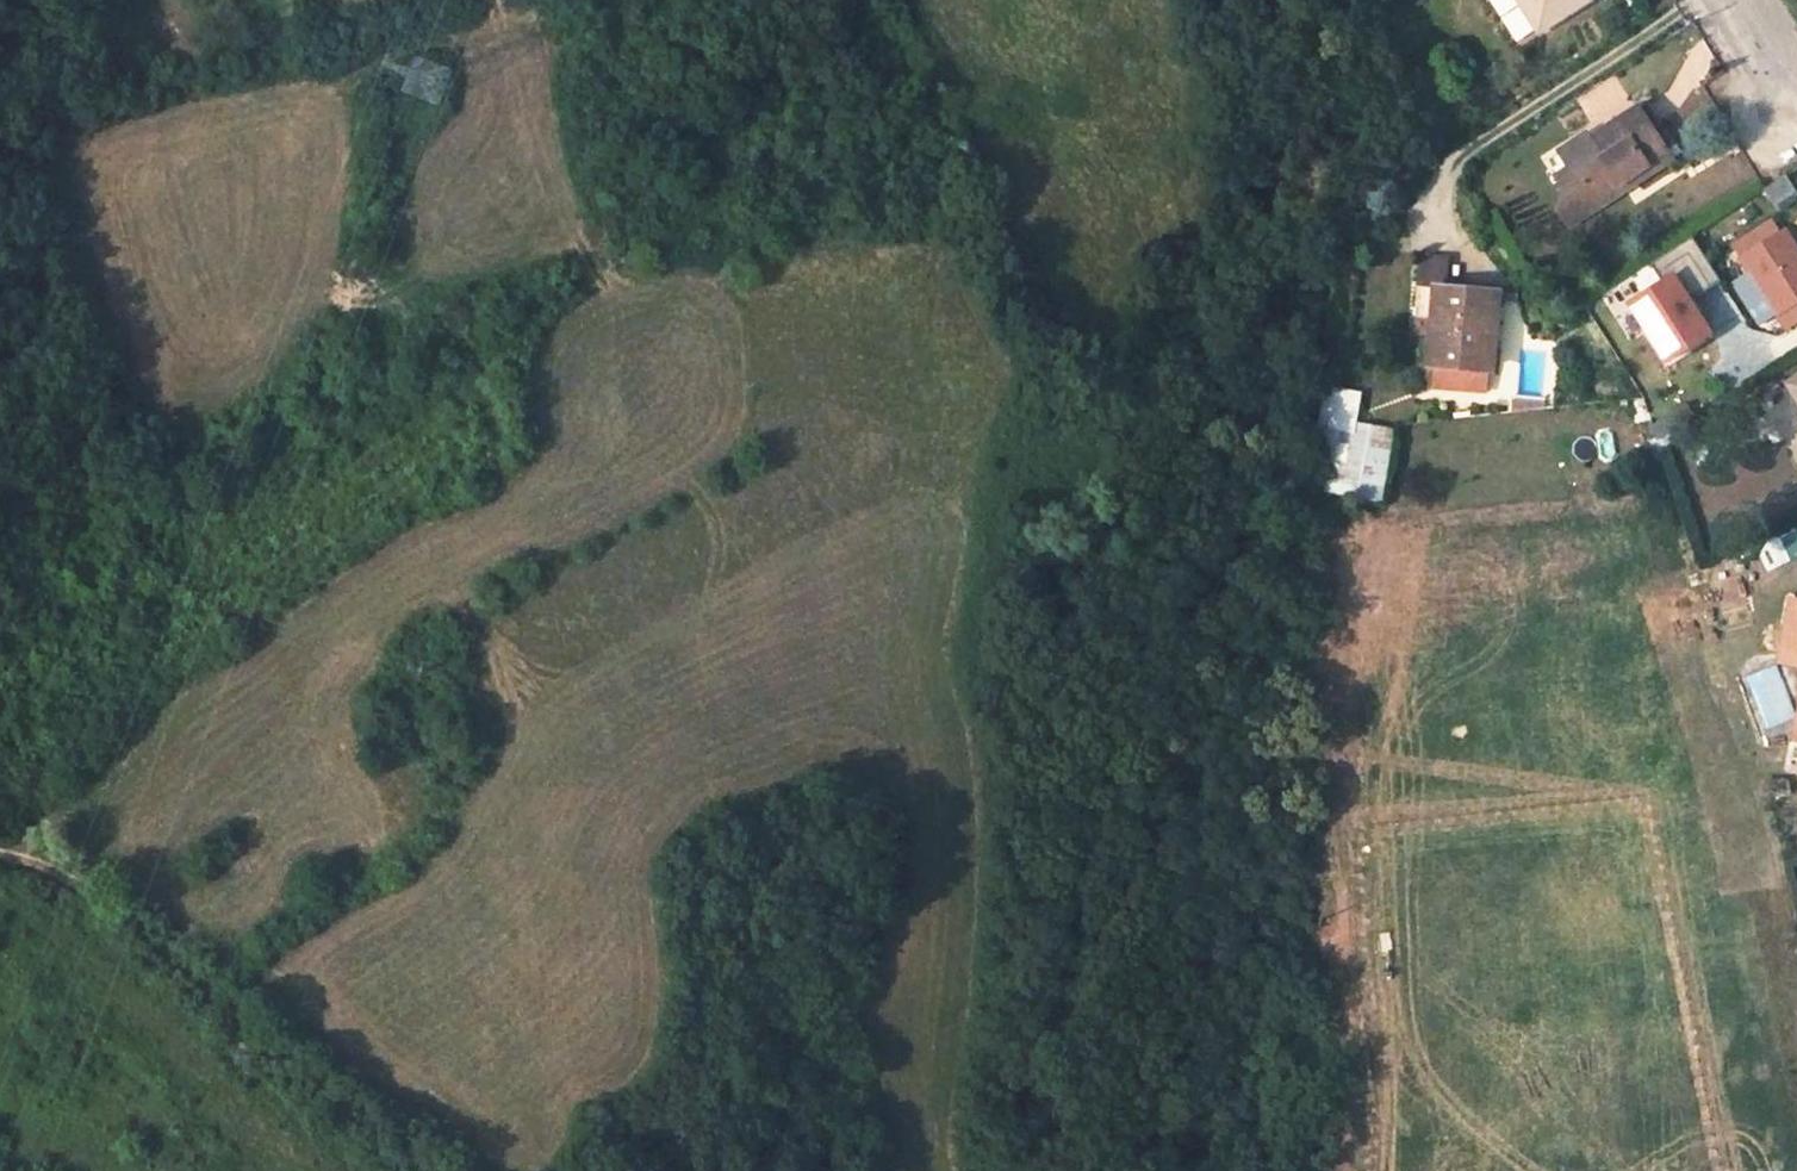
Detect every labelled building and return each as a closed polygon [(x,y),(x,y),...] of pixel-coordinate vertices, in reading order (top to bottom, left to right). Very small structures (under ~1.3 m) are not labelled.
[(1537,31),(1586,0),(1518,0),(1537,31)] [(1570,222),(1595,206),(1619,191),(1614,182),(1664,149),(1637,107),(1590,137),(1587,133),(1560,150),(1580,181),(1566,190),(1562,209),(1570,222)] [(1669,158),(1664,149),(1614,182),(1619,191),(1669,158)] [(1782,179),(1762,192),(1775,212),(1795,199),(1782,179)] [(1732,245),(1735,250),(1764,231),(1769,238),(1773,235),(1766,224),(1732,245)] [(1785,328),(1796,320),(1796,253),(1782,229),(1773,235),(1769,238),(1764,231),(1735,250),(1785,328)] [(1650,263),(1662,282),(1630,303),(1666,360),(1710,333),(1689,300),(1719,280),(1691,236),(1650,263)] [(1503,284),(1503,293),(1502,301),(1516,302),(1517,285),(1503,284)] [(1417,316),(1436,317),(1431,363),(1487,368),(1490,339),(1494,292),(1417,285),(1415,306),(1418,306),(1417,316)] [(1503,293),(1494,292),(1490,339),(1498,340),(1502,301),(1503,293)] [(1787,382),(1796,399),(1796,376),(1787,382)] [(1544,404),(1514,402),(1513,412),(1544,408),(1544,404)] [(1664,418),(1653,425),(1654,439),(1656,437),(1671,428),(1669,425),(1664,418)] [(1371,426),(1344,427),(1333,490),(1357,494),(1370,429),(1371,426)] [(1678,436),(1673,426),(1671,428),(1656,437),(1661,447),(1678,436)] [(1392,431),(1370,429),(1357,494),(1357,496),(1380,500),(1392,431)] [(27,430),(19,438),(32,447),(38,439),(27,430)] [(1700,446),(1691,450),(1700,469),(1710,464),(1700,446)] [(1796,557),(1796,556),(1796,526),(1785,531),(1796,557)] [(1796,663),(1796,600),(1791,598),(1780,660),(1796,663)]
